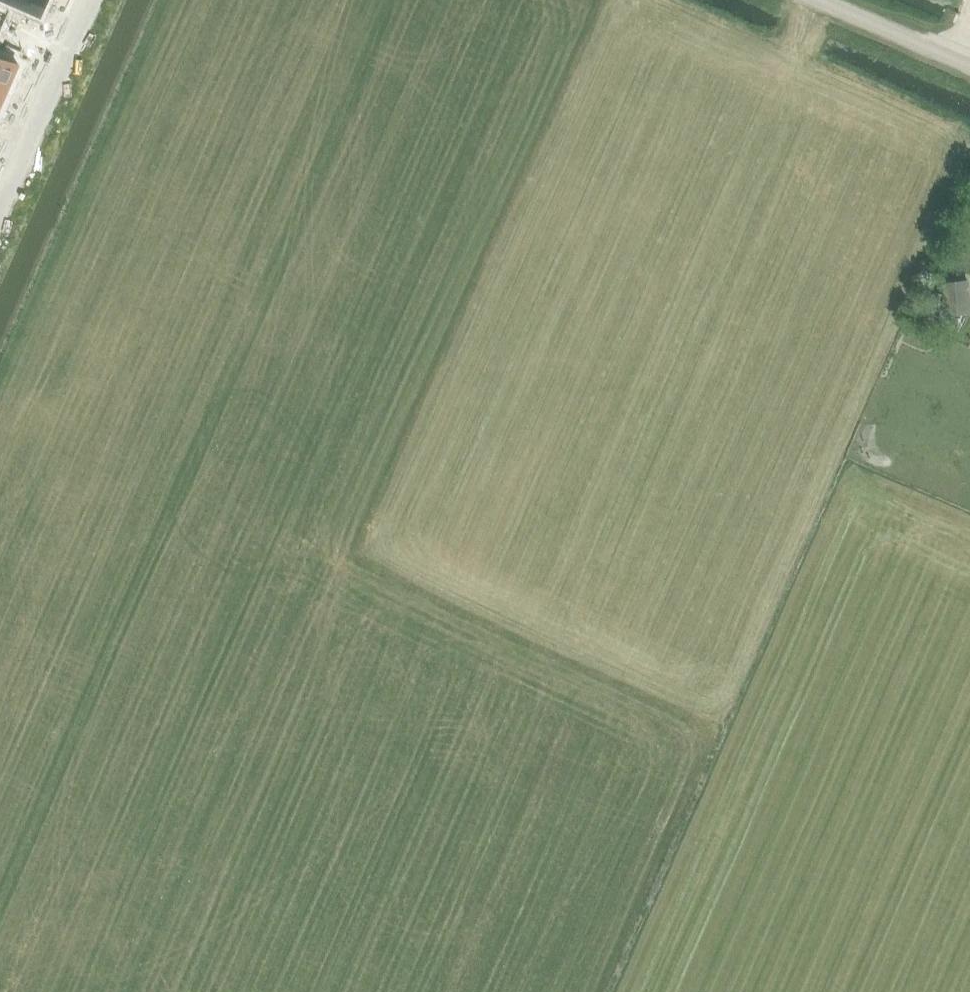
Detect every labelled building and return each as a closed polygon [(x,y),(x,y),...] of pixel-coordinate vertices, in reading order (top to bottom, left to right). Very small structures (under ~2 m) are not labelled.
[(7,12),(12,1),(41,13),(47,0),(0,0),(0,9),(7,12)] [(10,85),(19,63),(0,55),(0,81),(10,85)] [(0,107),(10,85),(0,81),(0,107)] [(947,303),(948,314),(969,312),(969,308),(969,301),(947,303)]
